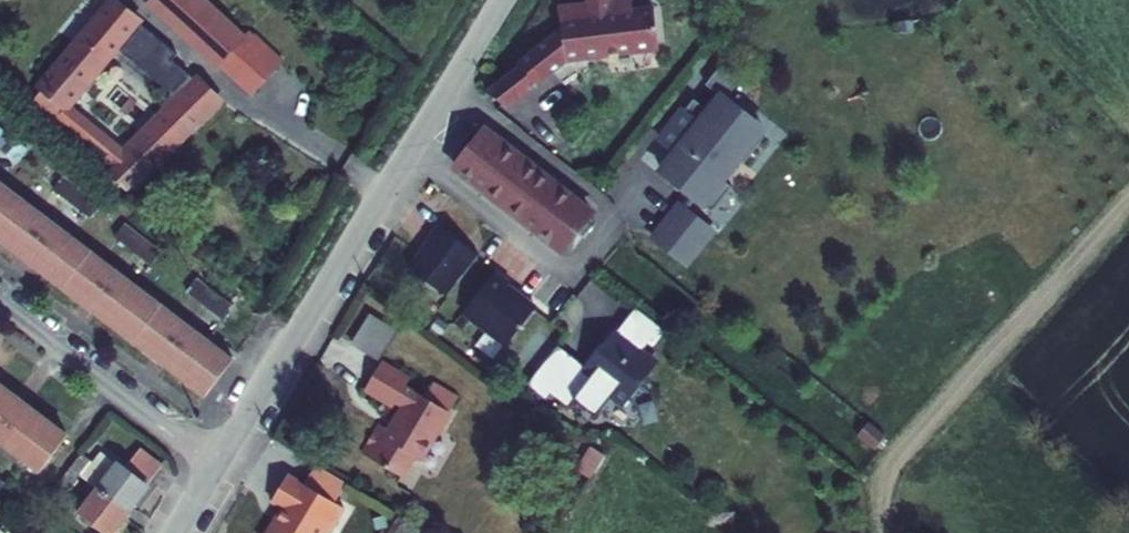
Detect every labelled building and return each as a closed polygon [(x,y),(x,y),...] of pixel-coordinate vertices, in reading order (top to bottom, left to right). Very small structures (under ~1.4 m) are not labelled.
[(119,0),(115,0),(42,86),(45,87),(29,106),(54,126),(58,123),(116,171),(113,175),(130,192),(224,100),(201,77),(173,54),(176,50),(119,0)] [(251,32),(216,0),(151,0),(222,65),(251,32)] [(586,2),(558,5),(562,30),(518,62),(520,65),(486,92),(504,105),(564,57),(659,46),(653,6),(633,9),(631,0),(586,0),(586,2)] [(255,38),(227,69),(255,94),(284,63),(255,38)] [(696,99),(663,141),(679,154),(665,171),(695,194),(686,205),(683,204),(657,237),(690,264),(717,230),(691,210),(700,199),(716,211),(736,186),(721,174),(737,155),(747,163),(769,136),(745,118),(750,112),(731,97),(745,79),(725,63),(709,83),(720,91),(707,108),(696,99)] [(0,129),(0,151),(17,163),(26,150),(0,129)] [(485,131),(455,167),(565,252),(568,251),(595,218),(594,215),(485,131)] [(98,204),(62,177),(52,191),(88,217),(98,204)] [(204,397),(230,360),(0,183),(0,241),(204,397)] [(158,250),(124,224),(113,238),(149,264),(158,250)] [(411,269),(449,299),(481,258),(441,227),(430,242),(431,243),(411,269)] [(497,274),(465,315),(508,348),(538,310),(509,288),(511,285),(497,274)] [(232,306),(197,280),(186,294),(220,320),(232,306)] [(657,351),(670,333),(638,307),(618,333),(616,331),(596,357),(593,355),(585,365),(566,390),(559,400),(571,409),(577,401),(599,418),(615,396),(628,406),(660,365),(645,354),(651,346),(657,351)] [(377,358),(397,327),(369,310),(349,340),(377,358)] [(541,371),(561,386),(566,390),(585,365),(560,346),(541,371)] [(379,386),(350,369),(333,397),(362,414),(366,408),(372,411),(370,414),(371,418),(362,433),(351,427),(336,451),(376,474),(385,458),(392,462),(408,436),(408,434),(411,436),(420,420),(420,417),(376,391),(379,386)] [(549,402),(561,386),(541,371),(529,387),(549,402)] [(0,388),(0,445),(38,474),(66,438),(0,388)] [(89,462),(78,455),(67,470),(77,477),(89,462)] [(145,489),(115,466),(96,491),(126,513),(145,489)] [(318,466),(306,486),(337,504),(349,485),(318,466)] [(77,477),(67,470),(58,483),(67,490),(77,477)] [(289,476),(273,503),(286,510),(272,532),(332,532),(345,510),(337,504),(306,486),(289,476)] [(96,491),(78,516),(100,532),(112,532),(126,513),(96,491)] [(12,514),(0,505),(0,530),(12,514)]
